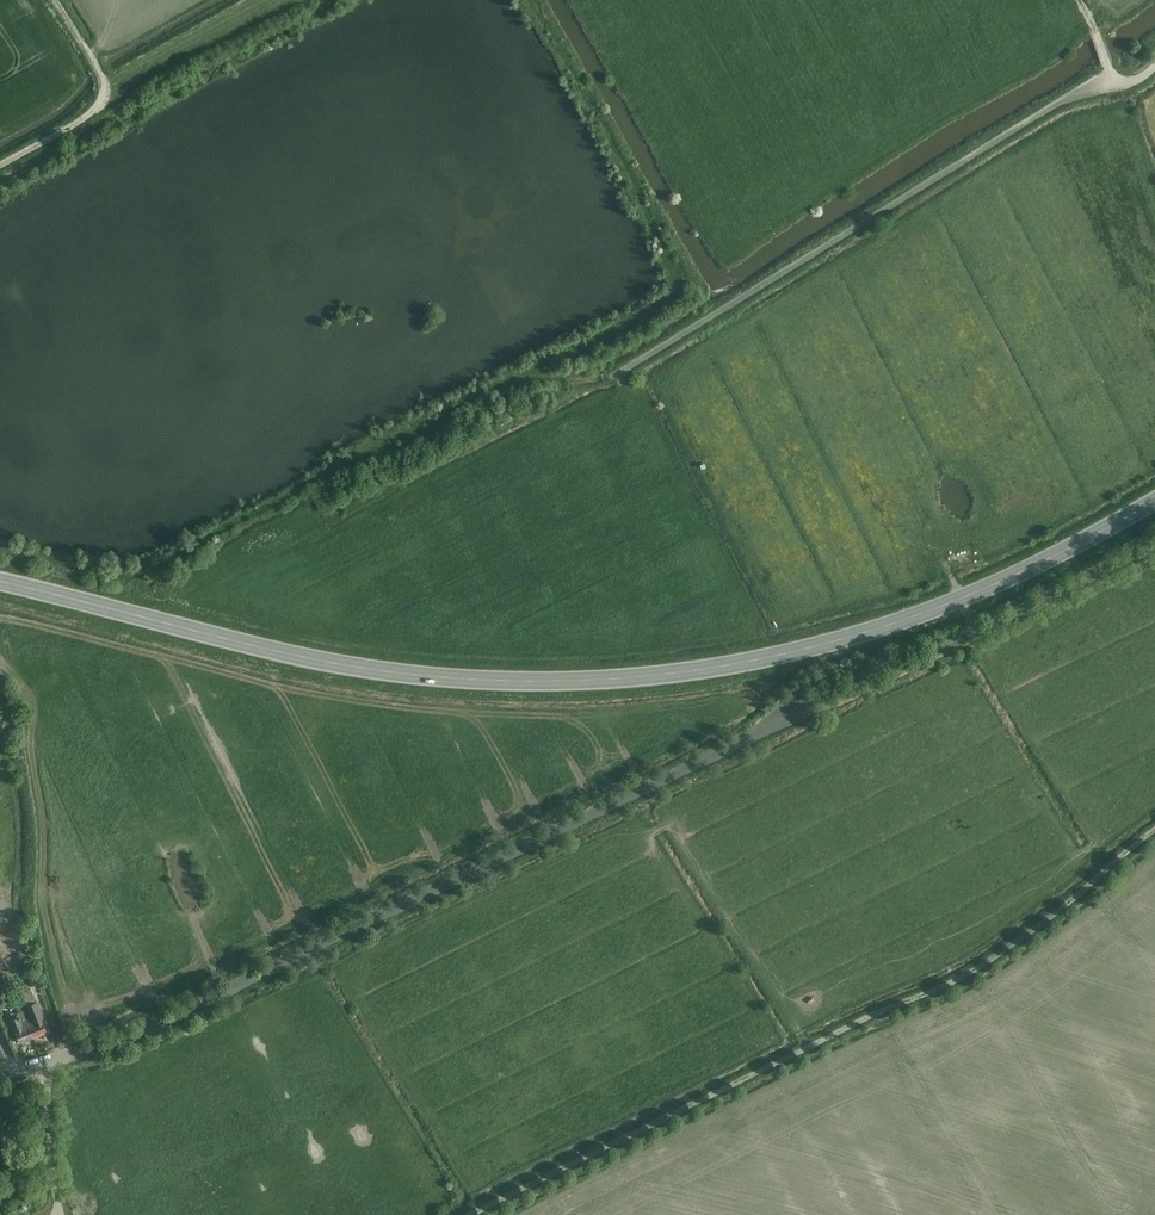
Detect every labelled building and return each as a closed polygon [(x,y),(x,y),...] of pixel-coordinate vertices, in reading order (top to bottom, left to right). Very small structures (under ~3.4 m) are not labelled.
[(31,1016),(26,1018),(33,1037),(47,1031),(41,1018),(43,1016),(37,1000),(36,1001),(27,1005),(31,1016)] [(23,1010),(9,1015),(20,1042),(33,1037),(26,1018),(25,1016),(23,1010)]
